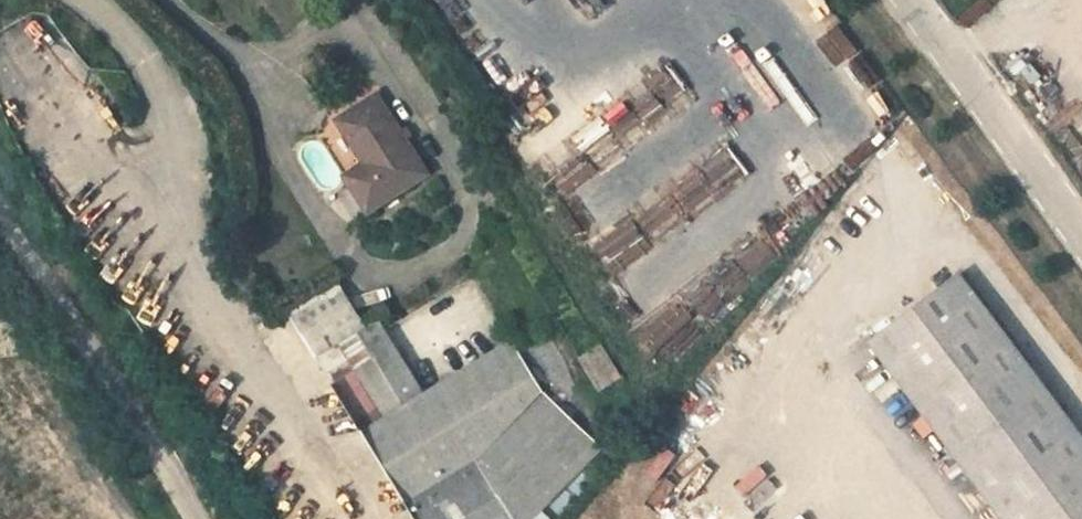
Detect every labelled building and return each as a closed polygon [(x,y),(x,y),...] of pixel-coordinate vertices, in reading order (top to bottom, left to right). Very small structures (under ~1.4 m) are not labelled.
[(401,132),(377,95),(338,120),(366,164),(347,176),(355,188),(370,211),(428,174),(406,140),(401,132)] [(366,164),(338,120),(319,133),(324,141),(327,141),(327,145),(337,160),(339,160),(339,163),(347,176),(366,164)] [(407,129),(401,132),(406,140),(412,136),(407,129)] [(370,211),(355,188),(345,195),(360,219),(370,212),(370,211)] [(871,343),(926,416),(936,428),(1004,518),(1081,518),(1081,436),(961,275),(871,343)] [(340,289),(293,318),(365,432),(424,396),(376,318),(363,326),(340,289)] [(365,432),(418,518),(534,518),(602,448),(544,392),(513,341),(424,396),(365,432)] [(621,377),(601,346),(581,358),(601,389),(621,377)] [(936,428),(926,416),(915,425),(924,437),(936,428)] [(617,461),(602,448),(534,518),(562,518),(617,461)]
